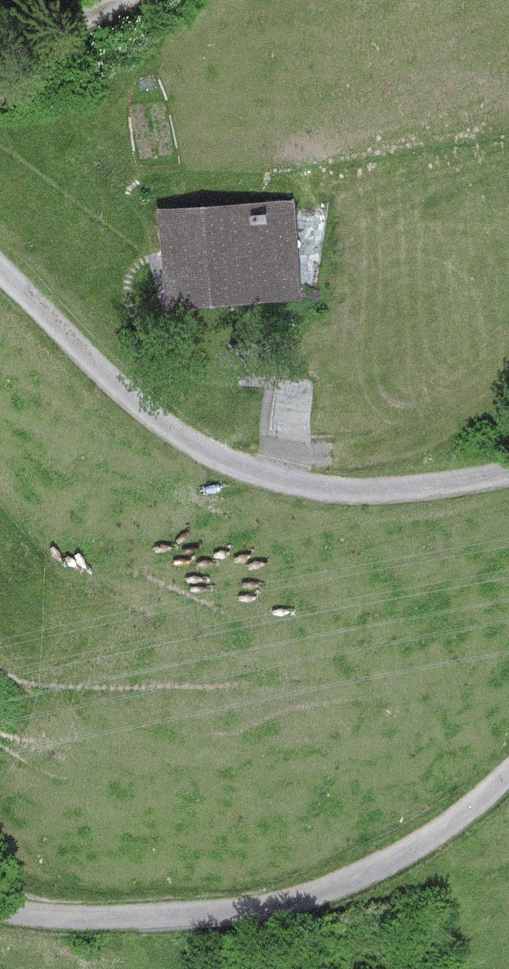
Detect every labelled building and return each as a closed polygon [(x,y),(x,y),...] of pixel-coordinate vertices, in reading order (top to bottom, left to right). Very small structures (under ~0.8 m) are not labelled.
[(294,200),(156,211),(163,309),(302,298),(294,200)] [(313,382),(280,379),(274,437),(308,440),(313,382)]
